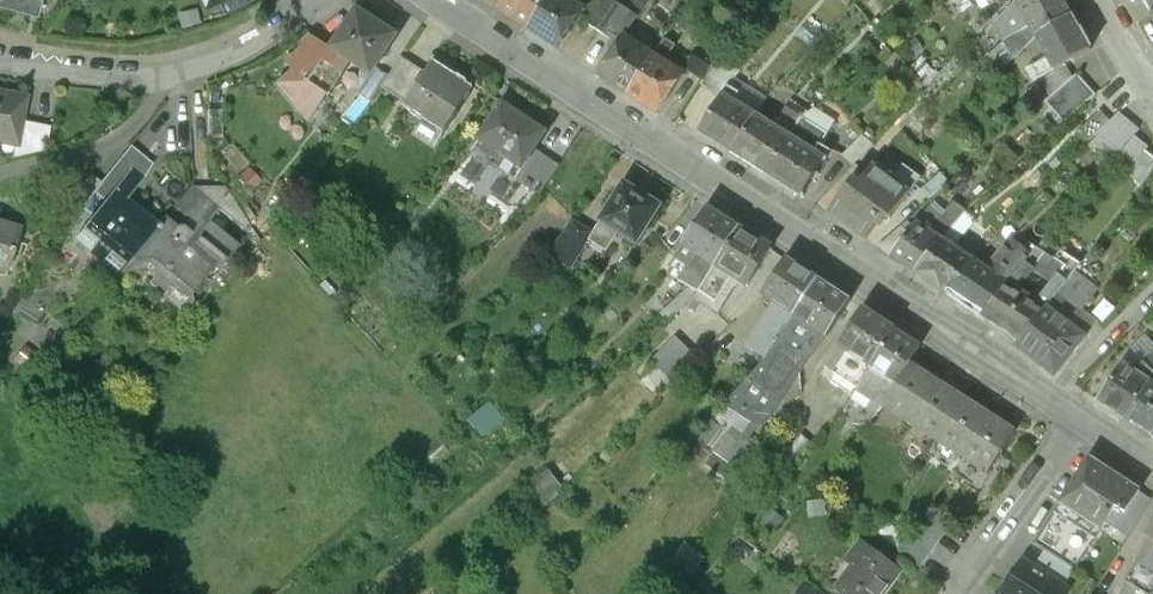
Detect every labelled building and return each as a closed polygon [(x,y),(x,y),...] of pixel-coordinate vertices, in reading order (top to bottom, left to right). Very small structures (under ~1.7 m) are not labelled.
[(25,19),(30,1),(39,4),(40,1),(38,0),(0,0),(0,11),(25,19)] [(204,12),(232,0),(199,0),(204,12)] [(501,13),(531,32),(551,0),(509,0),(501,13)] [(566,0),(551,0),(531,32),(560,51),(580,20),(585,12),(566,0)] [(592,17),(585,12),(580,20),(600,33),(618,5),(610,0),(603,0),(592,17)] [(1003,8),(1014,0),(998,0),(1003,8)] [(1019,5),(1026,17),(1038,38),(1073,18),(1063,0),(1028,0),(1019,5)] [(1152,14),(1152,0),(1145,0),(1152,14)] [(618,5),(600,33),(622,47),(627,39),(621,35),(633,15),(618,5)] [(360,11),(319,73),(302,61),(276,86),(301,113),(319,99),(322,93),(330,99),(338,88),(342,90),(349,79),(345,76),(353,64),(373,78),(400,38),(360,11)] [(1026,17),(999,33),(1015,60),(1038,38),(1026,17)] [(1073,18),(1038,38),(1049,59),(1027,71),(1036,84),(1093,50),(1083,32),(1082,32),(1074,18),(1073,18)] [(622,47),(603,78),(632,97),(655,58),(627,39),(622,47)] [(703,47),(688,70),(705,81),(720,58),(703,47)] [(426,73),(403,58),(383,89),(407,105),(415,93),(413,92),(426,73)] [(685,76),(655,58),(632,97),(660,115),(685,76)] [(742,72),(720,58),(705,81),(703,85),(724,98),(731,87),(733,87),(742,72)] [(446,68),(439,63),(434,65),(428,74),(426,73),(413,92),(415,93),(407,105),(406,106),(414,111),(414,114),(425,121),(426,119),(445,132),(473,89),(469,86),(468,82),(460,77),(459,79),(447,71),(446,68)] [(1080,76),(1048,104),(1067,125),(1098,96),(1080,76)] [(733,87),(731,87),(724,98),(703,133),(735,154),(757,118),(735,104),(742,93),(733,87)] [(14,143),(17,125),(20,125),(24,103),(0,99),(0,141),(14,143)] [(808,113),(792,103),(784,115),(800,126),(801,126),(805,120),(808,113)] [(548,134),(504,105),(473,153),(475,154),(481,143),(498,155),(492,165),(518,181),(537,151),(548,134)] [(1103,112),(1082,132),(1091,143),(1112,122),(1103,112)] [(791,139),(757,118),(735,154),(768,175),(791,139)] [(791,139),(768,175),(804,198),(833,152),(823,146),(830,135),(805,120),(801,126),(800,126),(791,139)] [(20,125),(17,125),(14,143),(11,161),(44,153),(48,130),(20,125)] [(863,136),(844,156),(855,167),(874,147),(863,136)] [(1135,137),(1119,157),(1133,169),(1146,153),(1149,149),(1135,137)] [(561,167),(537,151),(518,181),(542,197),(561,167)] [(1127,175),(1143,188),(1152,175),(1152,158),(1146,153),(1133,169),(1127,175)] [(892,180),(875,168),(852,197),(846,193),(831,213),(867,238),(884,216),(891,217),(921,178),(904,165),(892,180)] [(99,185),(92,195),(104,205),(124,180),(112,170),(99,185)] [(942,175),(924,190),(932,200),(950,185),(942,175)] [(88,177),(72,197),(82,206),(92,195),(99,185),(88,177)] [(104,205),(86,227),(101,240),(91,252),(119,275),(138,251),(157,228),(125,203),(136,190),(124,180),(104,205)] [(648,196),(627,184),(603,222),(605,223),(598,234),(593,241),(611,252),(622,234),(641,246),(665,207),(661,205),(661,199),(653,194),(648,196)] [(225,190),(213,205),(232,221),(240,211),(225,190)] [(911,235),(893,257),(917,274),(944,240),(966,216),(955,207),(944,218),(933,209),(911,235)] [(740,229),(708,209),(686,245),(699,253),(682,281),(692,288),(701,293),(740,229)] [(966,216),(944,240),(956,247),(978,222),(968,214),(966,216)] [(575,219),(562,239),(549,252),(576,269),(593,241),(598,234),(575,219)] [(175,229),(164,220),(157,228),(138,251),(153,264),(150,267),(152,269),(153,280),(150,285),(162,295),(174,280),(191,295),(206,277),(205,272),(210,266),(217,272),(235,250),(231,247),(233,244),(220,234),(221,233),(211,224),(208,228),(204,225),(194,226),(195,229),(190,235),(182,228),(175,229)] [(0,227),(0,272),(5,274),(19,233),(0,227)] [(902,228),(880,248),(893,257),(911,235),(902,228)] [(773,250),(740,229),(701,293),(721,303),(737,277),(751,286),(773,250)] [(956,247),(944,240),(917,274),(949,295),(979,262),(956,247)] [(991,270),(979,262),(949,295),(984,319),(1013,284),(1035,258),(1014,243),(991,270)] [(1035,258),(1013,284),(984,319),(1003,332),(1031,296),(1019,287),(1027,277),(1031,280),(1038,271),(1047,277),(1060,261),(1058,260),(1042,250),(1035,258)] [(1084,265),(1064,253),(1058,260),(1060,261),(1079,273),(1084,265)] [(821,281),(789,260),(766,295),(799,315),(821,281)] [(1079,273),(1060,261),(1047,277),(1066,289),(1072,281),(1079,273)] [(821,281),(799,315),(831,336),(854,301),(821,281)] [(1096,298),(1072,281),(1066,289),(1062,294),(1086,311),(1096,298)] [(692,288),(663,314),(670,321),(701,293),(692,288)] [(1054,293),(1045,306),(1051,309),(1060,296),(1054,293)] [(1031,296),(1003,332),(1022,344),(1051,309),(1045,306),(1031,296)] [(1089,339),(1051,309),(1022,344),(1018,348),(1053,375),(1063,374),(1089,339)] [(897,329),(867,310),(844,346),(850,351),(836,373),(861,389),(876,363),(875,362),(897,329)] [(789,331),(764,315),(751,334),(756,337),(760,331),(780,344),(789,331)] [(897,329),(875,362),(876,363),(861,389),(877,400),(873,407),(882,413),(914,363),(925,347),(897,329)] [(814,348),(789,331),(780,344),(792,352),(800,358),(797,363),(803,366),(814,348)] [(678,338),(656,360),(678,382),(700,361),(678,338)] [(792,352),(780,344),(771,355),(783,363),(792,352)] [(1143,366),(1152,375),(1152,356),(1143,366)] [(940,380),(914,363),(888,403),(915,420),(940,380)] [(1121,367),(1099,401),(1129,421),(1129,420),(1130,418),(1152,382),(1152,375),(1143,366),(1136,376),(1121,367)] [(940,380),(915,420),(941,436),(967,397),(940,380)] [(1129,420),(1129,421),(1144,431),(1152,417),(1152,382),(1130,418),(1129,420)] [(967,397),(941,436),(967,453),(993,414),(967,397)] [(993,414),(967,453),(994,470),(1018,430),(993,414)] [(1144,431),(1152,436),(1152,417),(1144,431)] [(803,433),(781,458),(793,468),(814,443),(803,433)] [(1140,492),(1090,459),(1061,504),(1101,530),(1106,522),(1116,507),(1126,514),(1139,493),(1140,492)] [(553,470),(530,488),(543,505),(566,487),(553,470)] [(1139,493),(1126,514),(1116,507),(1106,522),(1129,536),(1151,500),(1139,493)] [(1101,530),(1061,504),(1035,544),(1046,551),(1046,550),(1076,569),(1101,530)] [(955,523),(933,506),(923,519),(947,535),(955,523)] [(947,535),(923,519),(915,530),(939,546),(947,535)] [(939,546),(915,530),(908,540),(931,557),(939,546)] [(931,557),(908,540),(900,551),(923,568),(931,557)] [(1129,580),(1150,593),(1152,593),(1152,542),(1129,580)] [(864,543),(849,561),(855,566),(837,587),(831,583),(830,584),(845,593),(890,593),(894,589),(892,588),(903,571),(864,543)] [(1076,569),(1046,550),(1046,551),(1034,569),(1064,588),(1076,569)] [(1024,562),(1003,593),(1067,593),(1069,591),(1064,588),(1034,569),(1024,562)]
